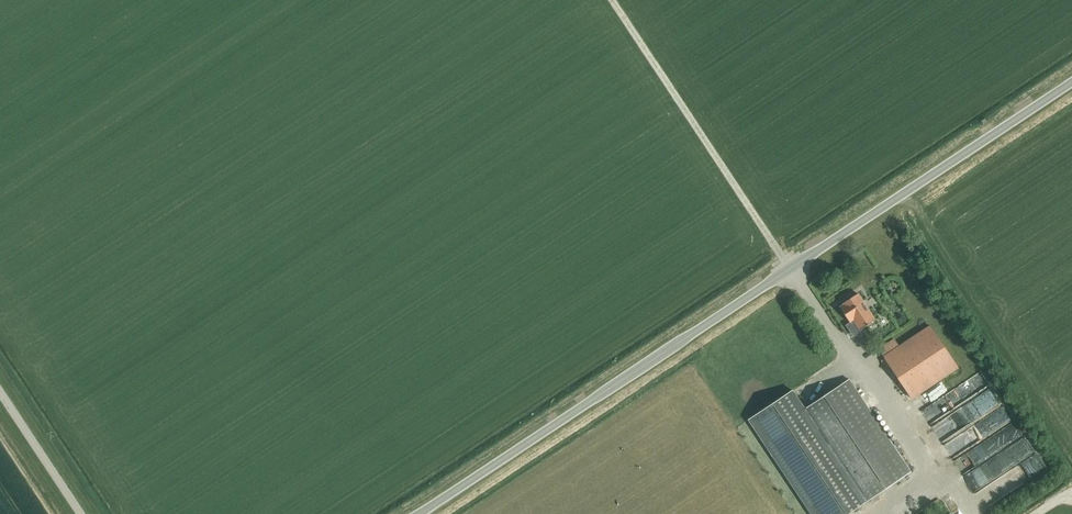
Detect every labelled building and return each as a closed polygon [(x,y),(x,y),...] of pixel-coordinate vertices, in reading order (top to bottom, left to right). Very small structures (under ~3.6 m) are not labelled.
[(860,330),(875,320),(858,293),(842,303),(843,305),(839,307),(850,322),(853,320),(860,330)] [(911,398),(957,368),(929,325),(899,345),(894,337),(878,348),(911,398)] [(983,383),(982,383),(973,367),(952,378),(961,394),(968,390),(977,406),(991,398),(983,383)] [(805,409),(797,414),(859,506),(910,472),(849,380),(805,409)] [(859,506),(797,414),(805,409),(793,391),(750,419),(814,513),(847,513),(859,506)] [(946,450),(953,443),(945,434),(939,440),(943,444),(942,445),(946,450)]
